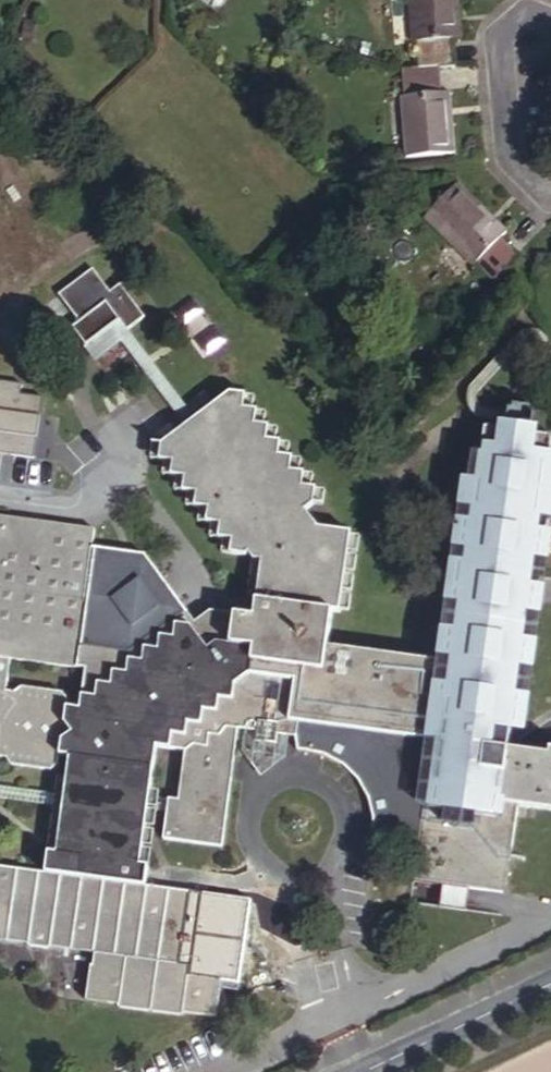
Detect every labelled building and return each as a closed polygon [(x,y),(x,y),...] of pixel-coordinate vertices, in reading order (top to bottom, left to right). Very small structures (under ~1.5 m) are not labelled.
[(457,46),(463,46),(460,0),(413,0),(416,50),(422,49),(457,46)] [(458,72),(457,46),(422,49),(424,74),(444,73),(458,72)] [(446,100),(444,73),(424,74),(407,75),(408,103),(446,100)] [(454,100),(446,100),(408,103),(404,103),(408,160),(458,157),(454,100)] [(480,268),(504,243),(510,237),(463,191),(429,225),(476,272),(480,268)] [(524,262),(504,243),(480,268),(499,287),(524,262)] [(112,294),(95,271),(60,297),(81,324),(74,329),(88,348),(120,323),(128,333),(147,319),(122,286),(112,294)] [(120,323),(88,348),(99,363),(125,344),(188,429),(195,424),(186,410),(128,333),(120,323)] [(35,462),(45,390),(22,386),(23,376),(0,373),(0,454),(12,456),(12,458),(35,462)] [(206,395),(186,410),(195,424),(216,408),(206,395)] [(95,968),(92,968),(90,986),(89,1000),(89,1004),(95,1005),(116,1008),(120,1009),(120,1012),(186,1020),(187,1017),(219,1021),(225,984),(241,986),(252,904),(148,889),(150,869),(144,867),(151,814),(168,816),(165,842),(224,851),(239,731),(248,732),(260,734),(260,743),(277,746),(278,737),(290,738),(297,739),(300,754),(311,756),(319,757),(337,764),(344,768),(358,781),(366,795),(369,801),(374,820),(373,844),(419,854),(416,883),(508,895),(519,810),(550,814),(550,752),(550,758),(512,752),(548,484),(550,462),(550,438),(484,430),(466,567),(469,567),(455,666),(329,649),(334,614),(341,615),(353,536),(319,531),(305,513),(315,507),(317,492),(303,490),(305,476),(291,474),(293,460),(280,459),(281,446),(268,444),(270,430),(257,427),(258,414),(245,412),(247,398),(232,397),(216,408),(195,424),(188,429),(178,436),(162,449),(161,464),(174,466),(172,479),(186,481),(185,495),(197,497),(196,510),(209,513),(208,526),(221,528),(220,542),(233,544),(231,558),(247,560),(249,558),(254,564),(263,565),(255,620),(211,615),(197,625),(146,558),(94,551),(96,533),(0,520),(0,762),(0,760),(9,761),(15,769),(53,775),(60,768),(70,769),(67,797),(0,789),(0,802),(65,811),(59,857),(51,855),(48,876),(0,870),(0,944),(28,948),(29,949),(29,951),(32,951),(54,954),(54,952),(96,957),(95,968)] [(536,411),(510,408),(506,433),(532,436),(536,411)] [(162,449),(178,436),(172,428),(156,440),(154,447),(162,449)] [(260,734),(248,732),(244,757),(263,778),(287,760),(290,738),(278,737),(277,746),(260,743),(260,734)]
